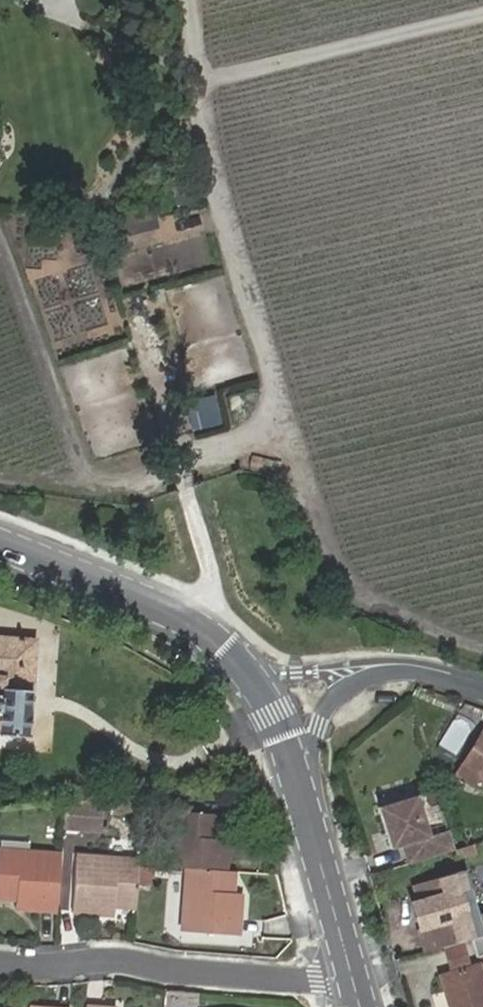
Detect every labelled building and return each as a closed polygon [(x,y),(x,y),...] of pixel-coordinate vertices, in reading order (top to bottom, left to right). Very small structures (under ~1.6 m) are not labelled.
[(184,401),(192,429),(220,422),(213,394),(184,401)] [(0,637),(0,734),(29,736),(35,640),(0,637)] [(453,776),(456,778),(457,776),(473,785),(478,776),(482,779),(482,733),(479,731),(453,776)] [(453,851),(447,830),(428,836),(414,794),(375,806),(387,850),(400,846),(405,865),(453,851)] [(100,830),(101,800),(63,798),(62,829),(100,830)] [(145,818),(146,801),(123,803),(125,819),(145,818)] [(177,813),(172,867),(189,868),(229,871),(230,843),(222,842),(216,842),(216,835),(222,836),(223,817),(177,813)] [(65,857),(2,851),(0,867),(0,899),(21,902),(28,902),(27,911),(60,913),(65,857)] [(116,905),(137,906),(141,865),(142,860),(80,856),(76,912),(107,915),(108,905),(116,905)] [(234,902),(236,872),(229,871),(189,868),(184,932),(240,938),(243,912),(233,911),(234,902)] [(461,941),(469,939),(480,935),(461,870),(412,883),(424,926),(452,918),(458,942),(461,941)] [(28,902),(21,902),(20,911),(27,911),(28,902)] [(243,904),(234,902),(233,911),(243,912),(243,904)] [(108,905),(107,915),(115,915),(116,905),(108,905)] [(424,926),(432,950),(440,947),(443,946),(458,942),(452,918),(424,926)] [(480,935),(469,939),(475,956),(482,954),(482,935),(480,935)] [(458,942),(443,946),(451,972),(470,967),(461,941),(458,942)] [(451,972),(440,976),(450,1006),(482,1006),(482,990),(476,966),(470,967),(451,972)]
